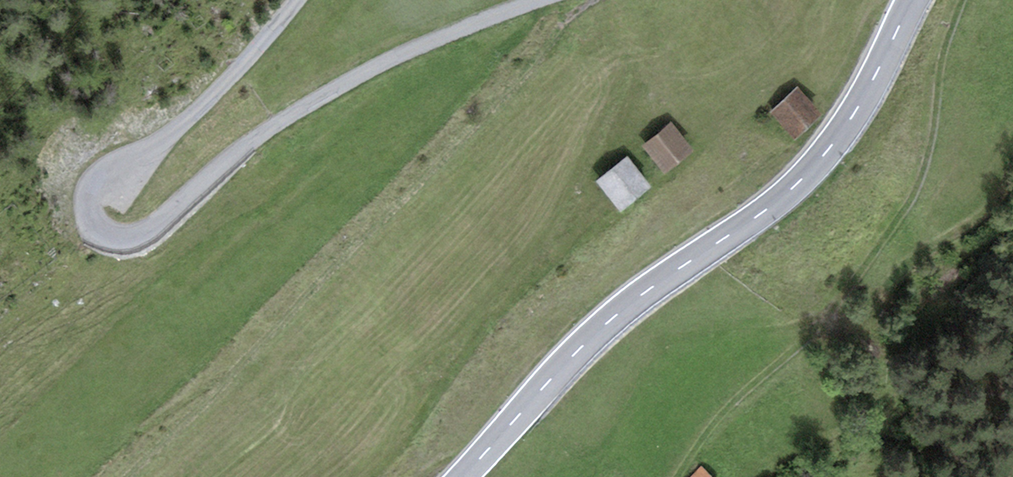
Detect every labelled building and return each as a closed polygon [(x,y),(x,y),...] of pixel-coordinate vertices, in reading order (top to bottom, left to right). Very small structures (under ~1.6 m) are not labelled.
[(822,114),(798,87),(771,112),(795,138),(822,114)] [(694,150),(671,122),(642,146),(664,173),(694,150)] [(652,186),(628,155),(596,181),(621,211),(652,186)] [(701,466),(689,476),(712,476),(701,466)]
